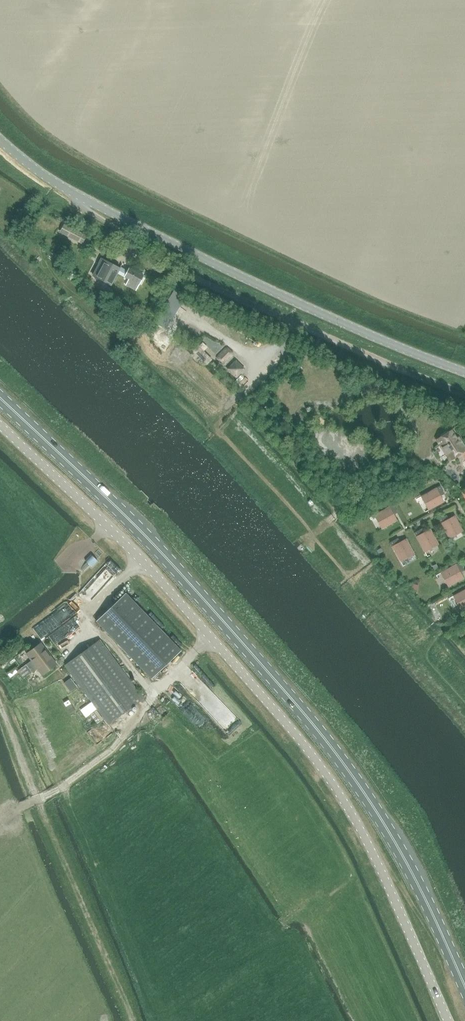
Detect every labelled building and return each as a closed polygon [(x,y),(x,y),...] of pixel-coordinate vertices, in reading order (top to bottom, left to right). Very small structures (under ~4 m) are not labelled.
[(136,291),(143,276),(129,269),(127,272),(104,260),(99,269),(101,269),(96,278),(111,285),(117,273),(124,276),(124,277),(128,279),(125,285),(136,291)] [(234,352),(228,347),(225,348),(217,356),(216,359),(222,364),(226,363),(233,356),(234,352)] [(461,443),(459,445),(450,431),(437,439),(450,460),(464,450),(464,449),(461,443)] [(421,496),(429,510),(444,502),(439,493),(443,491),(440,486),(436,488),(421,496)] [(374,515),(382,529),(397,521),(392,512),(396,510),(393,505),(389,507),(374,515)] [(463,531),(455,516),(446,520),(444,517),(439,519),(441,523),(449,538),(463,531)] [(438,544),(430,529),(422,534),(419,530),(414,533),(416,537),(424,552),(438,544)] [(414,554),(406,539),(397,543),(395,540),(390,542),(392,546),(400,561),(414,554)] [(90,553),(85,559),(92,566),(98,560),(90,553)] [(441,573),(448,586),(463,578),(459,570),(463,568),(460,562),(456,565),(456,564),(441,573)] [(459,606),(461,610),(464,607),(464,589),(453,596),(459,606)] [(126,593),(112,606),(96,621),(152,679),(181,651),(126,593)] [(65,666),(108,724),(143,698),(100,640),(65,666)] [(56,664),(41,643),(27,653),(31,660),(18,670),(24,678),(37,668),(42,675),(56,664)] [(64,683),(70,692),(77,687),(70,678),(64,683)]
